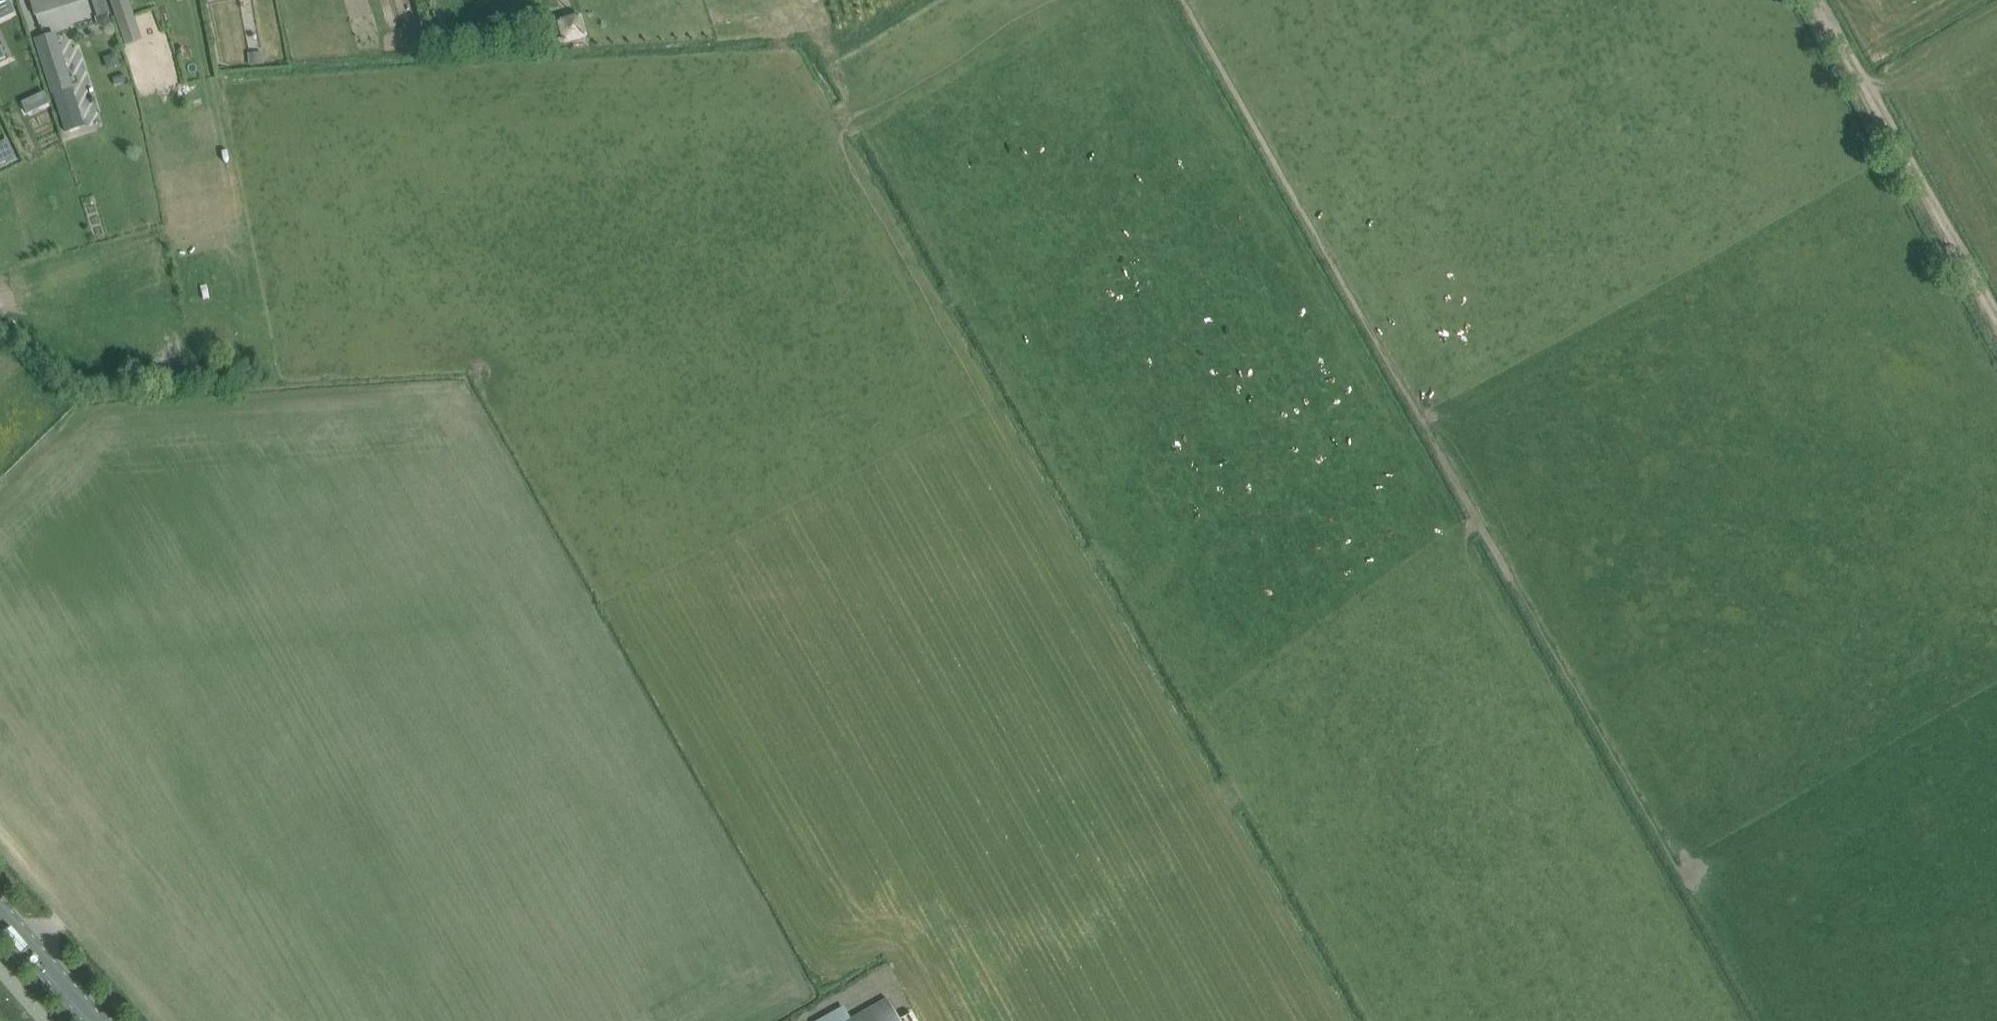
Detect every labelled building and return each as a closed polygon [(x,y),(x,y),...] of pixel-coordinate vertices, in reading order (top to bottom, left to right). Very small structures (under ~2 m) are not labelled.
[(123,0),(110,0),(126,46),(138,42),(123,0)] [(36,40),(53,94),(71,88),(55,34),(36,40)] [(33,99),(39,111),(50,106),(44,94),(33,99)] [(78,109),(60,115),(65,132),(84,126),(78,109)] [(15,157),(9,143),(0,147),(0,164),(15,157)] [(887,1000),(849,1020),(899,1020),(887,1000)]
